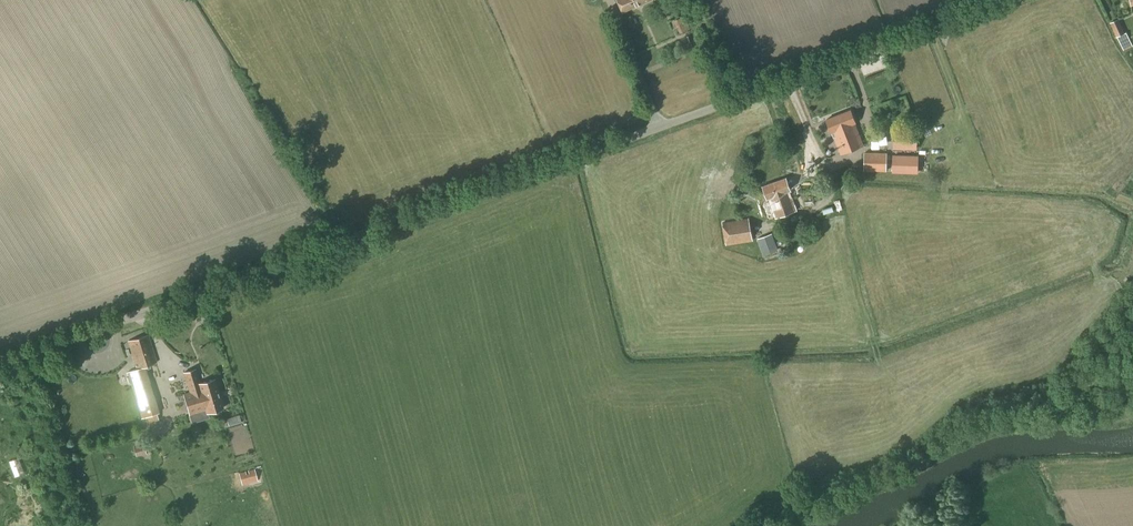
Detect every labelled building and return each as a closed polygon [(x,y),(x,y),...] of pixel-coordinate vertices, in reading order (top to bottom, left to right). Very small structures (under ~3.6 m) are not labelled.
[(622,12),(650,0),(617,0),(622,12)] [(1116,37),(1124,33),(1118,19),(1109,22),(1116,37)] [(855,123),(855,122),(850,111),(826,120),(831,133),(831,132),(840,155),(864,146),(854,123),(855,123)] [(917,150),(917,131),(893,130),(893,149),(917,150)] [(887,171),(887,153),(864,152),(863,171),(887,171)] [(917,172),(917,157),(911,157),(893,156),(893,172),(917,172)] [(797,211),(789,191),(790,191),(786,178),(762,187),(767,199),(768,199),(775,219),(797,211)] [(726,245),(752,241),(748,219),(722,223),(726,245)] [(778,251),(776,247),(772,234),(757,239),(762,252),(763,256),(778,251)] [(136,369),(127,372),(132,386),(149,381),(146,369),(145,367),(150,365),(157,362),(148,334),(128,341),(136,369)] [(200,384),(195,369),(184,373),(190,395),(184,396),(189,415),(202,411),(203,415),(223,408),(214,379),(200,384)] [(141,418),(145,417),(156,413),(158,413),(153,393),(135,399),(141,418)] [(137,451),(139,457),(151,454),(149,447),(137,451)] [(239,473),(242,485),(257,481),(254,469),(239,473)]
